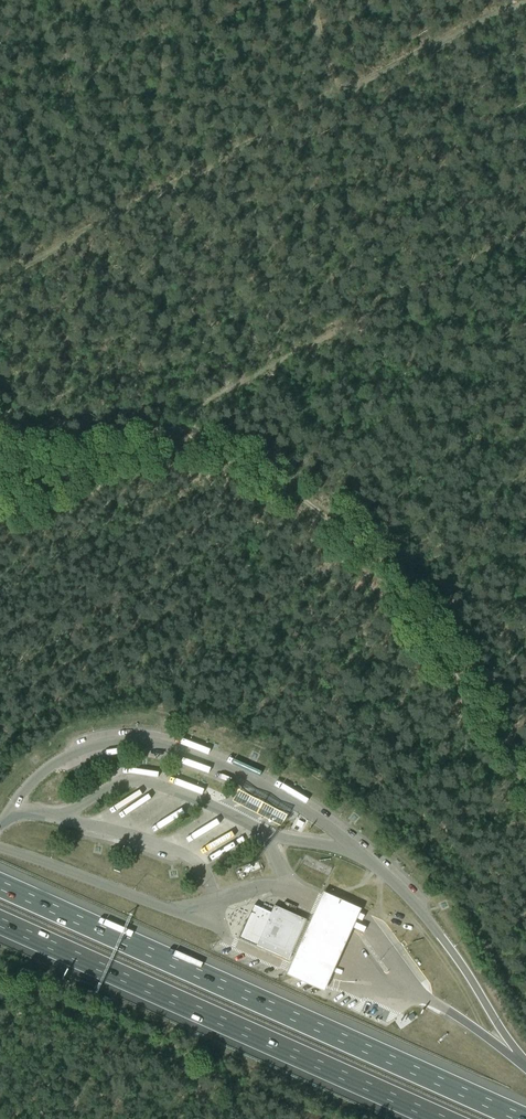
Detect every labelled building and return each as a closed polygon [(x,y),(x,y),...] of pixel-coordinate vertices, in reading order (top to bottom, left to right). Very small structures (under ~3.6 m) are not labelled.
[(258,862),(251,864),(253,870),(260,868),(258,862)] [(361,909),(349,904),(323,892),(287,974),(325,991),(361,909)] [(270,914),(258,940),(256,945),(289,960),(306,920),(274,905),(270,914)] [(258,940),(270,914),(253,907),(239,938),(256,945),(258,940)]
